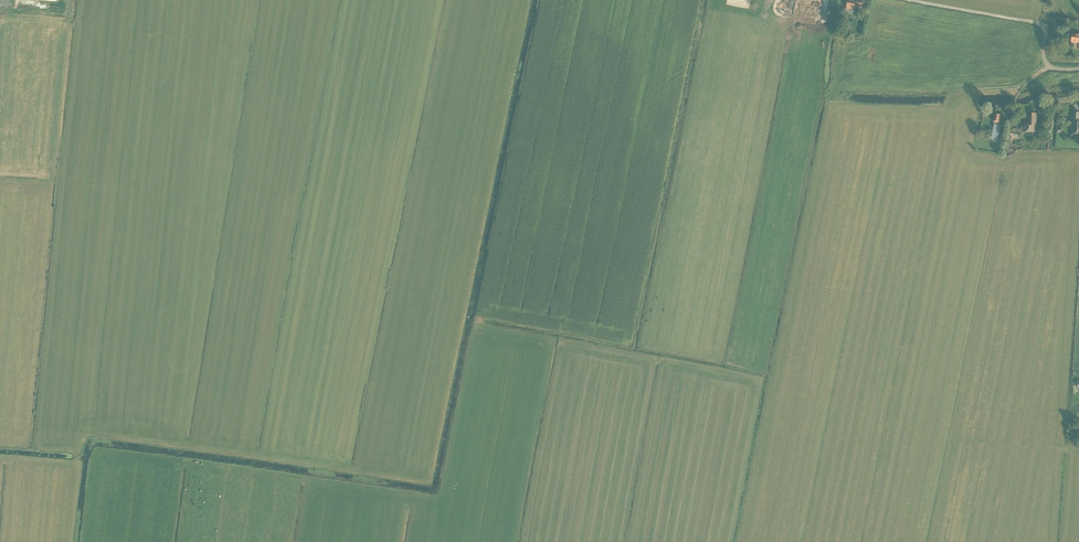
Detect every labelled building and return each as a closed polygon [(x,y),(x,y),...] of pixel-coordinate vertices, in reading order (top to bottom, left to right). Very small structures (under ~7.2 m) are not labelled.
[(846,9),(855,11),(855,9),(856,5),(862,6),(863,0),(848,0),(846,9)] [(1072,33),(1071,41),(1078,43),(1078,35),(1072,33)] [(1036,132),(1037,123),(1036,123),(1036,113),(1030,113),(1030,115),(1028,115),(1028,122),(1023,122),(1023,132),(1036,132)] [(1078,122),(1078,113),(1074,113),(1073,117),(1072,117),(1070,136),(1078,137),(1078,122)] [(999,123),(1000,115),(994,114),(993,122),(994,122),(994,124),(992,135),(991,138),(998,139),(1001,126),(998,125),(999,123)]
